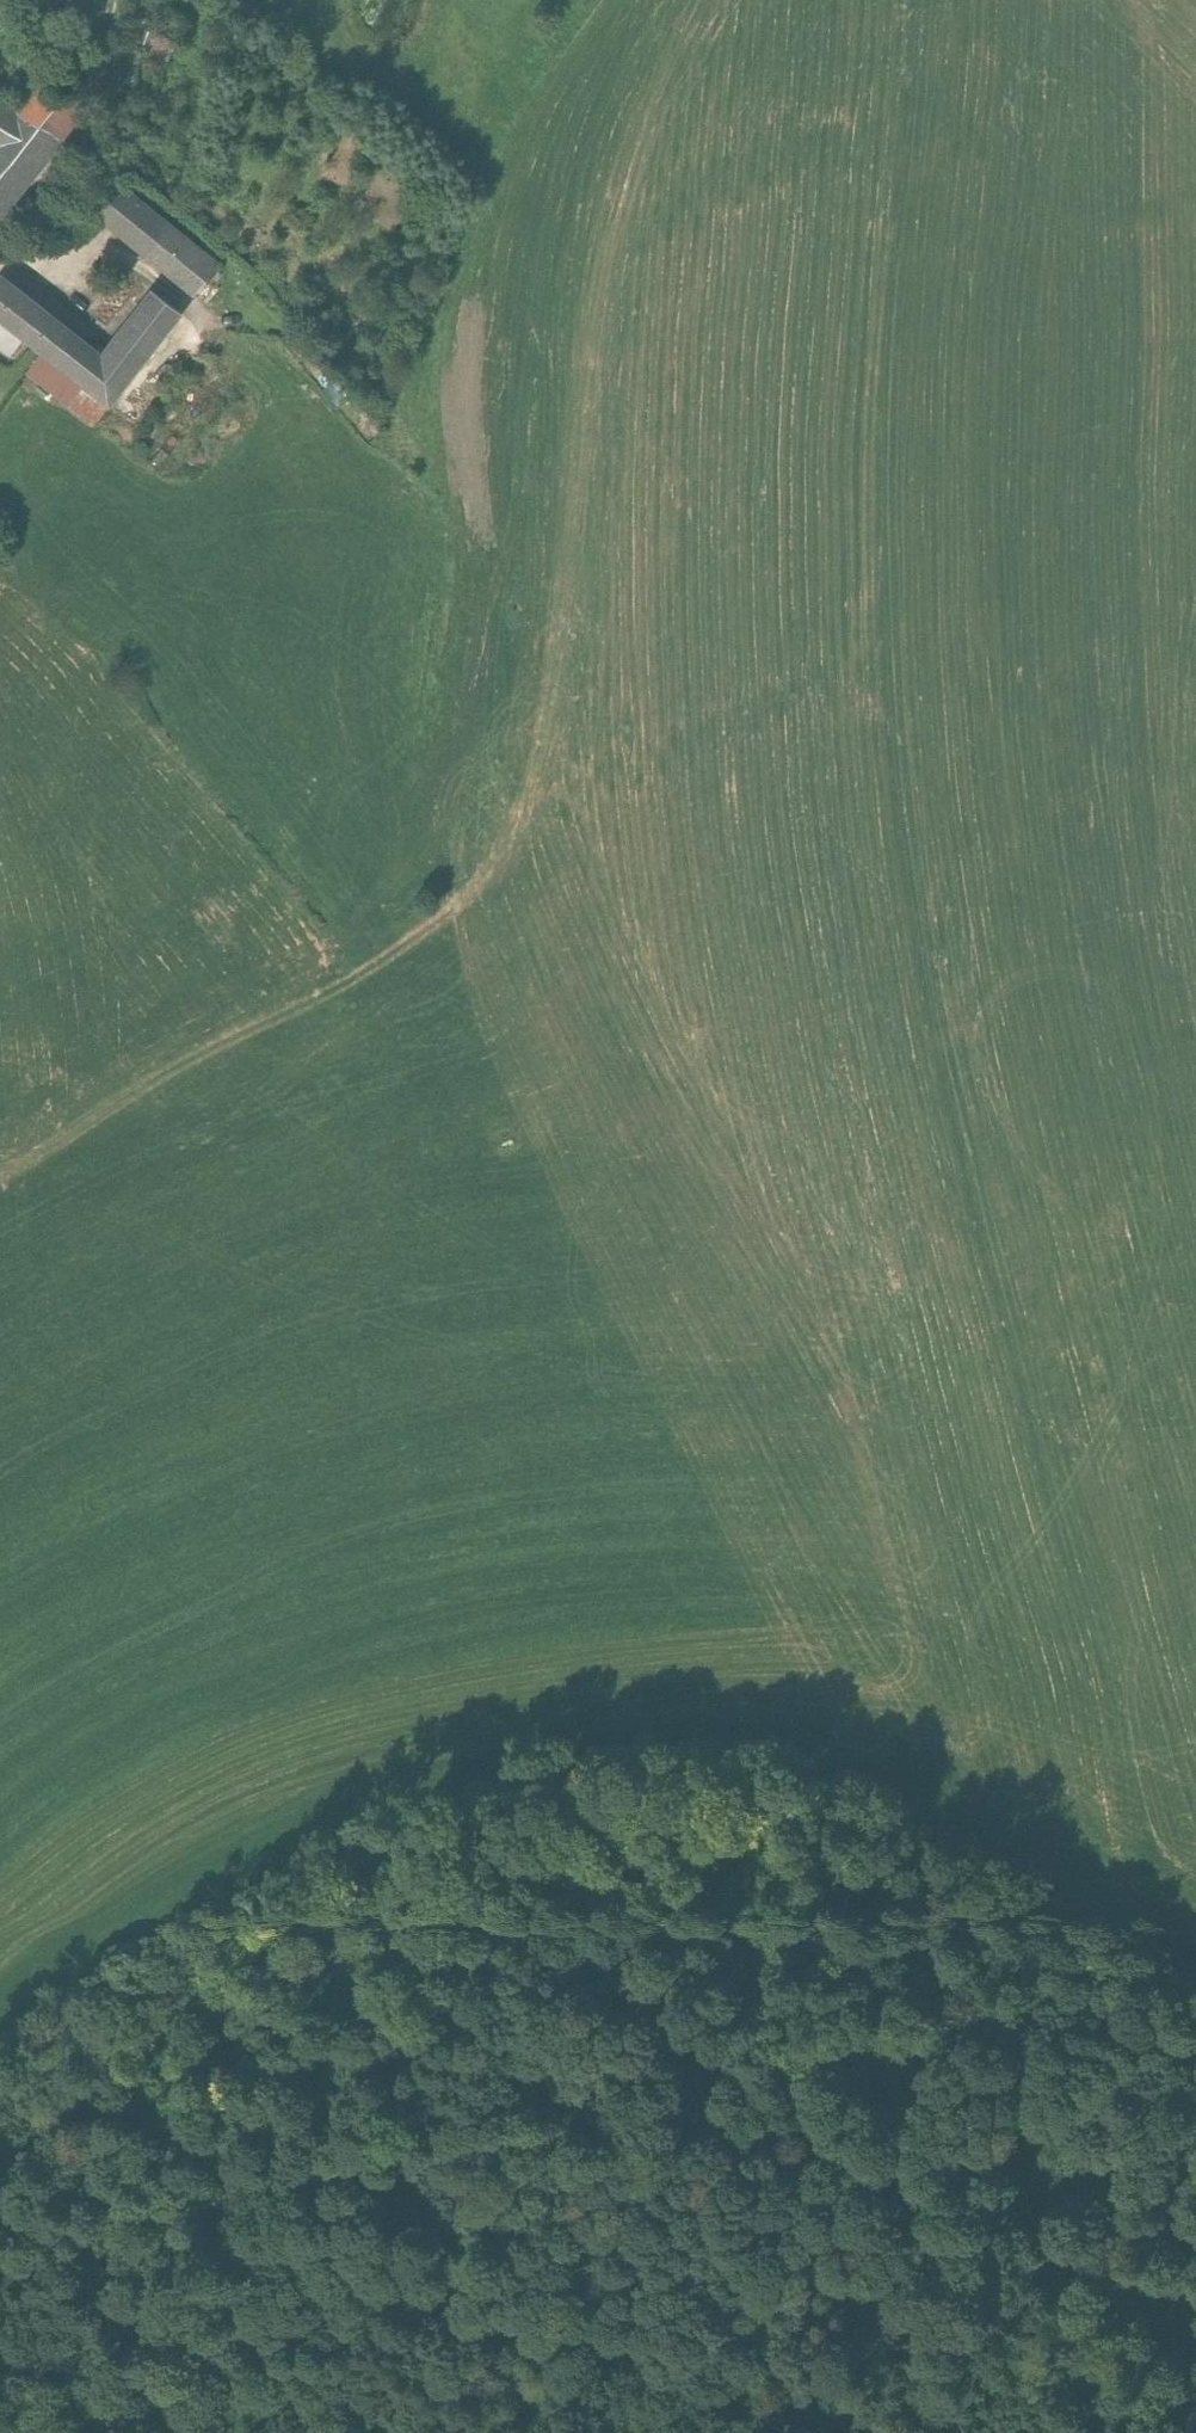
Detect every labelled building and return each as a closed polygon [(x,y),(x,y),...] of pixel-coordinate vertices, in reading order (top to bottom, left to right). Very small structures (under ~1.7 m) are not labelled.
[(82,118),(40,85),(20,109),(4,96),(0,102),(0,221),(82,118)] [(191,298),(218,264),(125,189),(136,175),(93,140),(55,188),(191,298)] [(181,317),(149,293),(98,356),(0,279),(0,325),(38,355),(42,359),(107,411),(181,317)] [(107,411),(42,359),(27,378),(92,430),(107,411)]
